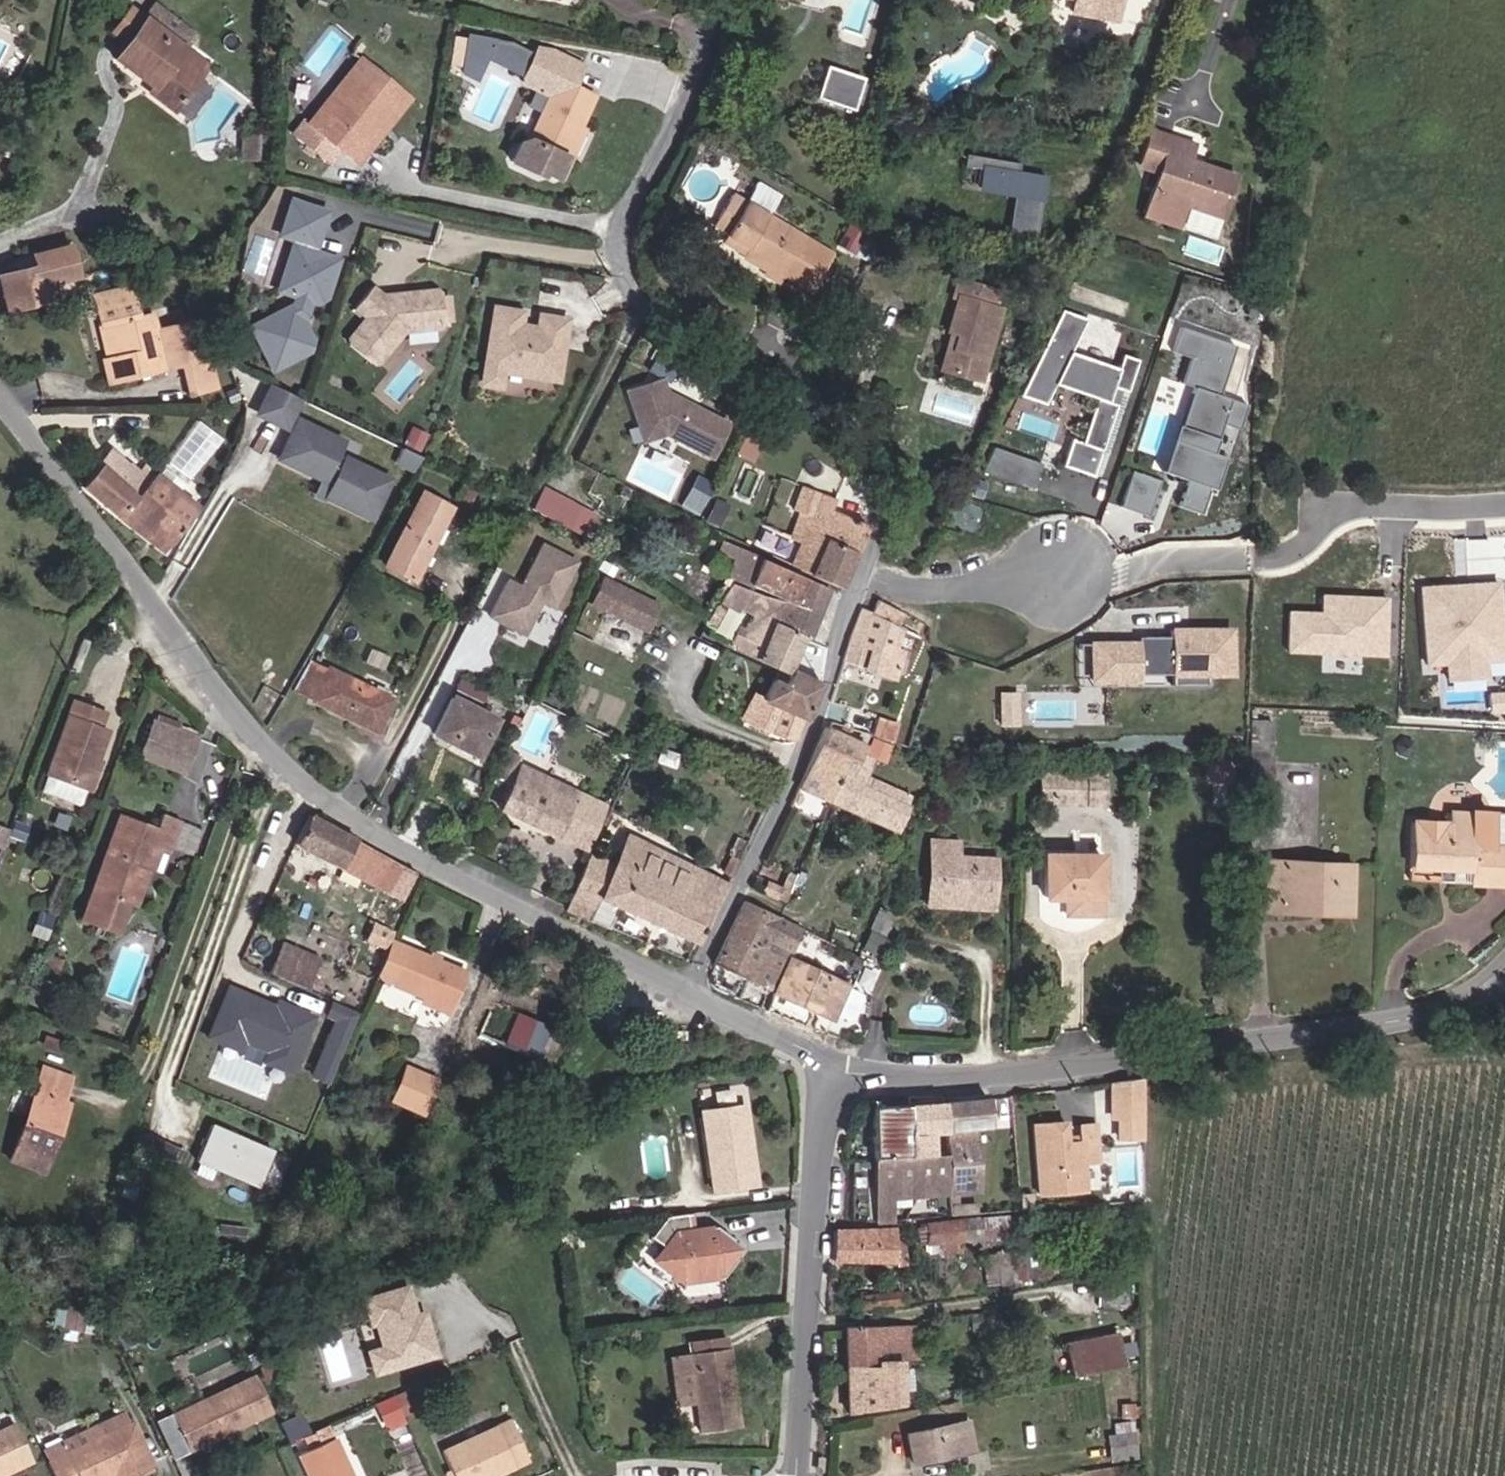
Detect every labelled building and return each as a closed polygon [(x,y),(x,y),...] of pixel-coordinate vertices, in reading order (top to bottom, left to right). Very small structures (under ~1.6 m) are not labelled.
[(1120,9),(1121,0),(1081,0),(1081,5),(1120,9)] [(167,64),(178,50),(139,22),(110,63),(128,77),(133,71),(153,85),(145,95),(166,111),(189,79),(167,64)] [(484,60),(524,69),(530,44),(469,29),(458,73),(480,78),(484,60)] [(550,91),(543,109),(532,135),(522,141),(513,162),(543,171),(546,166),(560,171),(571,150),(563,147),(579,111),(589,115),(600,85),(581,78),(587,58),(554,43),(537,46),(524,69),(527,81),(537,85),(550,91)] [(167,64),(189,79),(199,65),(178,50),(167,64)] [(335,112),(372,62),(360,53),(323,103),(335,112)] [(363,161),(375,145),(364,136),(402,84),(372,62),(335,112),(323,103),(310,121),(301,113),(288,130),(331,163),(343,146),(363,161)] [(863,76),(827,64),(817,93),(853,106),(863,76)] [(364,136),(375,145),(413,92),(402,84),(364,136)] [(530,103),(543,109),(550,91),(537,85),(530,103)] [(589,115),(579,111),(563,147),(571,150),(579,153),(594,117),(589,115)] [(1166,135),(1145,128),(1133,164),(1153,171),(1139,215),(1174,226),(1181,203),(1218,215),(1231,174),(1184,158),(1160,151),(1166,135)] [(249,153),(249,131),(235,130),(235,153),(249,153)] [(1160,151),(1184,158),(1189,143),(1166,135),(1160,151)] [(1021,160),(966,151),(964,163),(981,166),(978,186),(1015,192),(1008,239),(1035,243),(1047,172),(1019,167),(1021,160)] [(758,185),(748,200),(771,214),(781,199),(758,185)] [(794,250),(821,266),(831,251),(771,214),(748,200),(734,192),(720,215),(730,222),(727,227),(747,240),(743,245),(767,259),(782,269),(794,250)] [(318,299),(330,260),(306,253),(318,213),(283,202),(272,235),(291,241),(275,293),(288,297),(285,306),(243,328),(265,371),(301,352),(304,341),(293,324),(300,301),(309,304),(318,299)] [(67,240),(36,244),(37,255),(0,259),(0,297),(42,292),(40,274),(71,270),(67,240)] [(794,250),(782,269),(809,285),(821,266),(794,250)] [(78,287),(79,294),(122,287),(121,280),(78,287)] [(948,351),(943,350),(936,373),(973,384),(994,312),(988,310),(992,297),(953,285),(949,299),(955,301),(945,333),(953,335),(948,351)] [(122,287),(79,294),(84,319),(90,318),(100,316),(108,352),(99,354),(94,356),(98,375),(173,362),(180,390),(204,387),(189,316),(147,323),(144,310),(129,314),(122,287)] [(436,323),(433,295),(428,290),(399,293),(395,298),(389,299),(384,295),(376,296),(375,297),(363,288),(346,309),(358,318),(341,339),(342,346),(364,364),(371,363),(396,332),(432,329),(436,323)] [(444,323),(453,323),(453,294),(444,294),(444,323)] [(548,377),(559,319),(531,314),(528,328),(510,325),(513,311),(485,306),(472,379),(490,383),(493,367),(548,377)] [(1089,316),(1062,308),(1019,393),(1048,402),(1057,382),(1098,397),(1083,441),(1073,437),(1063,462),(1095,474),(1124,387),(1130,389),(1140,357),(1124,351),(1119,366),(1070,349),(1089,316)] [(90,318),(99,354),(108,352),(100,316),(90,318)] [(1237,343),(1184,325),(1176,347),(1195,354),(1186,379),(1197,382),(1183,422),(1178,420),(1162,470),(1186,478),(1177,505),(1201,513),(1211,486),(1215,488),(1227,454),(1213,449),(1223,421),(1240,426),(1249,401),(1221,392),(1237,343)] [(641,441),(664,433),(714,458),(733,420),(670,389),(669,392),(662,374),(623,387),(641,441)] [(351,441),(297,416),(304,401),(269,385),(255,416),(290,432),(278,458),(336,485),(328,503),(375,525),(396,479),(345,455),(351,441)] [(193,475),(222,434),(198,417),(169,458),(193,475)] [(993,443),(983,469),(1033,487),(1043,461),(993,443)] [(102,503),(128,528),(157,555),(188,520),(192,509),(147,463),(137,472),(114,449),(99,462),(80,481),(102,503)] [(1134,468),(1122,503),(1149,513),(1162,478),(1134,468)] [(795,558),(844,577),(856,544),(865,520),(832,506),(835,496),(802,482),(791,505),(798,509),(812,515),(802,542),(795,558)] [(531,508),(588,535),(600,511),(542,483),(531,508)] [(425,489),(386,563),(417,580),(436,542),(456,504),(425,489)] [(457,509),(463,512),(471,497),(465,494),(457,509)] [(471,497),(463,512),(471,516),(478,501),(471,497)] [(788,535),(802,542),(812,515),(798,509),(788,535)] [(727,541),(724,550),(733,553),(726,575),(749,582),(759,551),(727,541)] [(577,560),(543,543),(523,583),(508,576),(488,615),(524,633),(541,599),(554,605),(577,560)] [(783,598),(782,601),(777,618),(801,631),(806,633),(825,585),(762,556),(751,582),(783,598)] [(1419,584),(1424,663),(1445,661),(1446,678),(1487,675),(1486,659),(1504,658),(1504,625),(1502,578),(1419,584)] [(648,636),(662,604),(606,579),(592,610),(648,636)] [(710,608),(721,586),(711,579),(698,601),(710,608)] [(726,590),(721,586),(710,608),(715,612),(727,600),(737,605),(744,594),(730,584),(726,590)] [(784,666),(801,631),(777,618),(782,601),(750,591),(745,602),(751,606),(739,634),(727,629),(722,640),(784,666)] [(1322,611),(1291,610),(1289,649),(1323,650),(1322,671),(1362,673),(1363,653),(1385,654),(1387,597),(1323,594),(1322,611)] [(874,612),(862,607),(844,659),(897,678),(905,652),(899,648),(906,627),(874,612)] [(1139,638),(1090,638),(1090,678),(1138,678),(1138,671),(1171,671),(1171,683),(1211,683),(1211,676),(1237,676),(1237,622),(1171,622),(1171,634),(1139,634),(1139,638)] [(313,656),(297,687),(380,731),(398,697),(313,656)] [(781,707),(798,715),(803,718),(819,680),(813,678),(790,665),(783,680),(769,673),(747,720),(769,730),(781,707)] [(1489,709),(1504,707),(1504,688),(1487,690),(1489,709)] [(1020,689),(999,689),(999,723),(1020,723),(1020,689)] [(451,694),(434,729),(480,752),(496,717),(451,694)] [(48,770),(87,785),(97,760),(109,728),(100,724),(105,710),(75,698),(48,770)] [(198,733),(154,717),(140,755),(184,771),(198,733)] [(1249,801),(1270,802),(1272,719),(1252,718),(1249,801)] [(873,721),(866,738),(887,745),(893,727),(873,721)] [(800,786),(833,800),(845,770),(855,773),(865,746),(831,732),(826,730),(822,739),(833,743),(829,752),(818,748),(800,786)] [(899,827),(910,801),(866,783),(870,773),(879,751),(865,746),(855,773),(845,770),(833,800),(899,827)] [(507,751),(496,774),(510,780),(521,758),(507,751)] [(589,800),(526,768),(505,810),(552,834),(555,829),(571,837),(589,800)] [(1101,802),(1101,772),(1038,771),(1037,801),(1101,802)] [(915,791),(870,773),(866,783),(910,801),(915,791)] [(605,807),(589,800),(571,837),(569,842),(585,850),(605,807)] [(120,811),(81,916),(120,930),(130,903),(139,906),(160,849),(170,852),(182,819),(164,813),(159,825),(120,811)] [(404,893),(415,866),(321,819),(313,812),(299,842),(317,852),(308,874),(321,880),(329,859),(404,893)] [(1484,858),(1502,858),(1504,816),(1442,816),(1442,822),(1404,822),(1404,870),(1440,870),(1461,870),(1461,884),(1484,884),(1484,858)] [(19,843),(24,829),(12,824),(7,839),(19,843)] [(592,855),(566,910),(603,927),(615,903),(696,942),(726,880),(628,833),(613,865),(592,855)] [(957,839),(932,839),(930,895),(995,898),(997,857),(956,855),(957,839)] [(721,869),(732,875),(741,856),(730,851),(724,863),(721,869)] [(1045,894),(1068,894),(1067,912),(1103,912),(1104,851),(1045,851),(1045,894)] [(1286,869),(1286,858),(1269,858),(1268,915),(1316,916),(1317,899),(1351,900),(1352,860),(1319,859),(1319,869),(1286,869)] [(1319,859),(1286,858),(1286,869),(1319,869),(1319,859)] [(1484,858),(1484,884),(1502,883),(1502,866),(1502,858),(1484,858)] [(1461,870),(1440,870),(1440,883),(1461,884),(1461,870)] [(798,875),(792,872),(785,885),(791,888),(798,875)] [(778,895),(783,885),(768,879),(763,888),(778,895)] [(994,908),(995,898),(930,895),(929,905),(994,908)] [(1317,899),(1316,916),(1351,916),(1351,900),(1317,899)] [(773,990),(791,953),(803,927),(743,900),(715,963),(773,990)] [(881,953),(888,935),(872,928),(864,946),(881,953)] [(309,986),(322,954),(282,937),(268,969),(309,986)] [(467,966),(394,938),(378,976),(451,1005),(467,966)] [(850,982),(791,953),(773,990),(833,1019),(850,982)] [(276,1005),(229,986),(214,1024),(245,1037),(247,1030),(272,1041),(266,1058),(291,1068),(313,1015),(288,1004),(286,1010),(276,1005)] [(288,1004),(278,1000),(276,1005),(286,1010),(288,1004)] [(335,1081),(355,1007),(333,1001),(313,1075),(335,1081)] [(553,1025),(521,1012),(508,1044),(539,1057),(553,1025)] [(245,1037),(214,1024),(210,1032),(241,1046),(245,1037)] [(10,1157),(44,1170),(69,1105),(63,1102),(74,1073),(46,1061),(10,1157)] [(426,1107),(438,1079),(408,1067),(397,1092),(426,1107)] [(1148,1141),(1148,1079),(1116,1079),(1117,1141),(1148,1141)] [(942,1108),(945,1132),(969,1131),(969,1133),(992,1132),(990,1105),(966,1107),(942,1108)] [(745,1186),(733,1108),(692,1115),(705,1192),(720,1190),(745,1186)] [(903,1109),(905,1159),(946,1157),(945,1132),(942,1108),(903,1109)] [(868,1112),(869,1161),(905,1159),(903,1109),(868,1112)] [(276,1145),(211,1120),(195,1161),(260,1186),(276,1145)] [(1061,1127),(1030,1129),(1035,1199),(1082,1195),(1080,1168),(1095,1166),(1092,1129),(1076,1130),(1077,1146),(1063,1148),(1061,1127)] [(905,1159),(869,1161),(873,1226),(894,1225),(892,1202),(974,1196),(969,1133),(969,1131),(945,1132),(946,1157),(905,1159)] [(716,1276),(732,1260),(716,1247),(723,1235),(710,1223),(676,1227),(675,1214),(652,1217),(639,1235),(653,1245),(645,1257),(680,1281),(716,1276)] [(924,1259),(987,1248),(1033,1244),(1032,1218),(924,1225),(924,1259)] [(893,1232),(834,1231),(830,1263),(892,1265),(893,1232)] [(380,1343),(366,1347),(373,1373),(441,1354),(428,1308),(417,1310),(409,1281),(361,1295),(369,1322),(374,1321),(380,1343)] [(850,1316),(900,1309),(897,1283),(887,1283),(887,1294),(848,1299),(850,1316)] [(1129,1312),(1126,1284),(1102,1286),(1105,1314),(1129,1312)] [(687,1348),(721,1344),(719,1328),(685,1333),(687,1348)] [(896,1408),(895,1373),(905,1372),(906,1365),(914,1364),(914,1329),(843,1330),(844,1418),(896,1408)] [(1060,1350),(1066,1382),(1116,1372),(1109,1340),(1060,1350)] [(687,1348),(680,1350),(687,1396),(692,1432),(733,1426),(721,1344),(687,1348)] [(687,1396),(680,1350),(663,1351),(669,1399),(687,1396)] [(167,1414),(183,1449),(265,1413),(249,1377),(167,1414)] [(404,1387),(386,1395),(393,1414),(412,1405),(404,1387)] [(393,1414),(386,1395),(365,1404),(376,1426),(395,1418),(393,1414)] [(118,1412),(53,1440),(60,1453),(124,1426),(118,1412)] [(499,1420),(486,1425),(507,1469),(519,1463),(499,1420)] [(1108,1436),(1129,1433),(1127,1422),(1107,1425),(1108,1436)] [(973,1453),(968,1424),(899,1436),(900,1440),(904,1465),(973,1453)] [(507,1469),(486,1425),(433,1450),(445,1475),(491,1475),(507,1469)] [(21,1464),(5,1426),(0,1428),(0,1473),(21,1464)] [(53,1440),(40,1445),(46,1458),(40,1461),(38,1462),(46,1475),(99,1475),(109,1472),(111,1475),(123,1475),(145,1466),(124,1426),(60,1453),(53,1440)] [(1132,1454),(1129,1433),(1108,1436),(1099,1438),(1102,1458),(1132,1454)] [(327,1436),(290,1453),(300,1475),(345,1475),(327,1436)]
